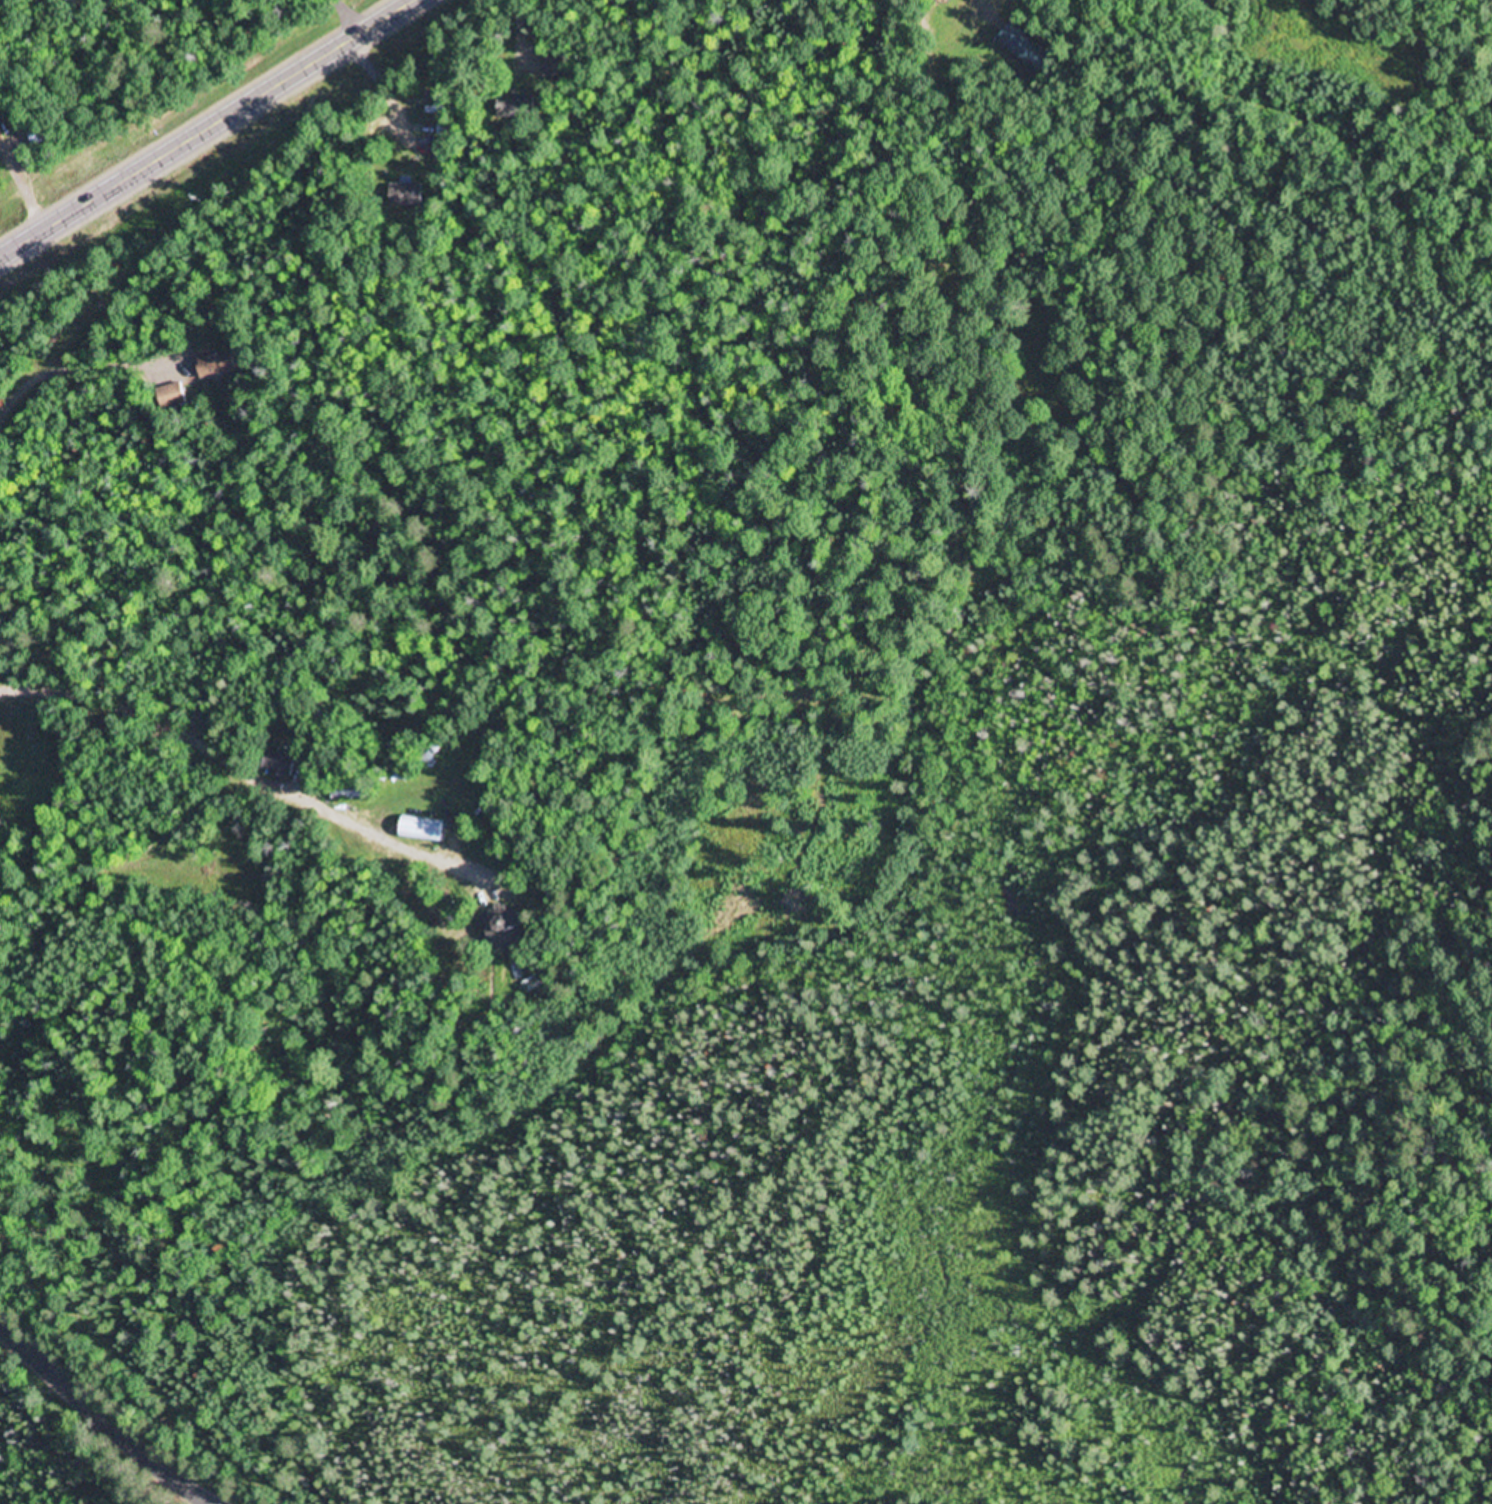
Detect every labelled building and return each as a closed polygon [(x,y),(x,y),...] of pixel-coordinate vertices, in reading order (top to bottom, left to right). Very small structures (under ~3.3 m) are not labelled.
[(543,77),(562,77),(562,58),(543,58),(543,77)] [(27,129),(34,148),(53,141),(47,122),(27,129)] [(436,157),(445,157),(445,140),(436,140),(436,157)] [(392,208),(423,208),(423,184),(392,184),(392,208)] [(237,371),(232,350),(197,358),(202,379),(237,371)] [(157,391),(164,412),(188,403),(180,382),(157,391)] [(263,770),(292,777),(297,757),(268,750),(263,770)] [(368,799),(368,789),(333,791),(333,801),(368,799)] [(401,839),(443,842),(444,821),(402,818),(401,839)] [(532,921),(503,903),(486,930),(515,948),(532,921)]
